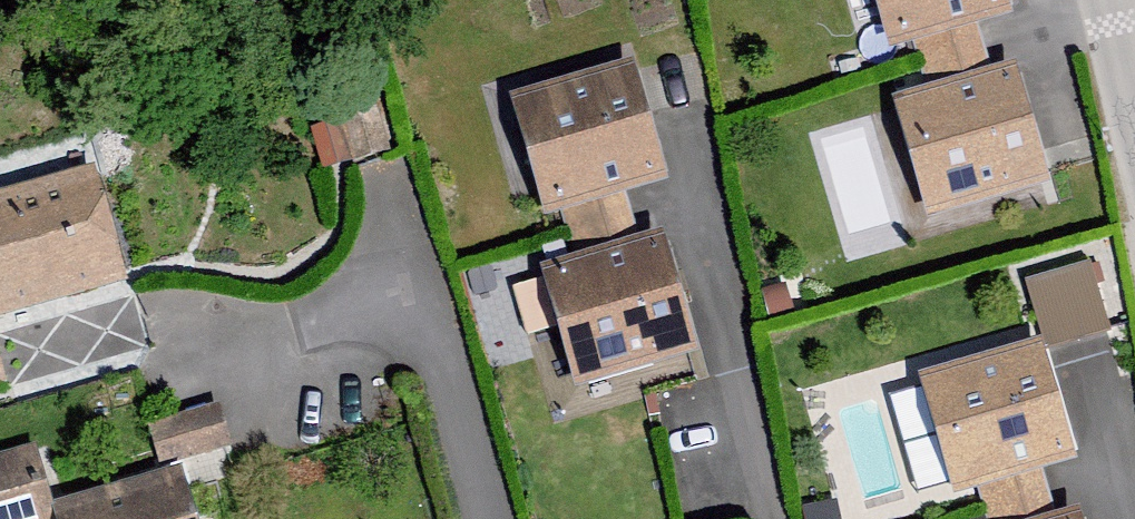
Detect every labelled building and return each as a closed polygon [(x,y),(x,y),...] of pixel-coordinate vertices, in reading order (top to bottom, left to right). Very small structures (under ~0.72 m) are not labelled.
[(908,21),(973,0),(901,0),(908,21)] [(661,163),(630,66),(531,97),(563,195),(661,163)] [(1041,160),(1012,71),(916,102),(945,191),(1041,160)] [(376,97),(311,117),(325,163),(390,143),(376,97)] [(92,170),(0,196),(0,274),(7,297),(120,265),(92,170)] [(692,328),(662,240),(559,274),(588,362),(692,328)] [(1091,267),(1025,285),(1044,354),(1110,336),(1091,267)] [(1077,467),(1040,346),(918,380),(952,501),(1077,467)] [(147,426),(159,470),(231,450),(219,406),(147,426)] [(53,512),(35,449),(0,459),(0,518),(55,518),(53,512)] [(53,512),(55,518),(195,518),(182,474),(53,512)]
